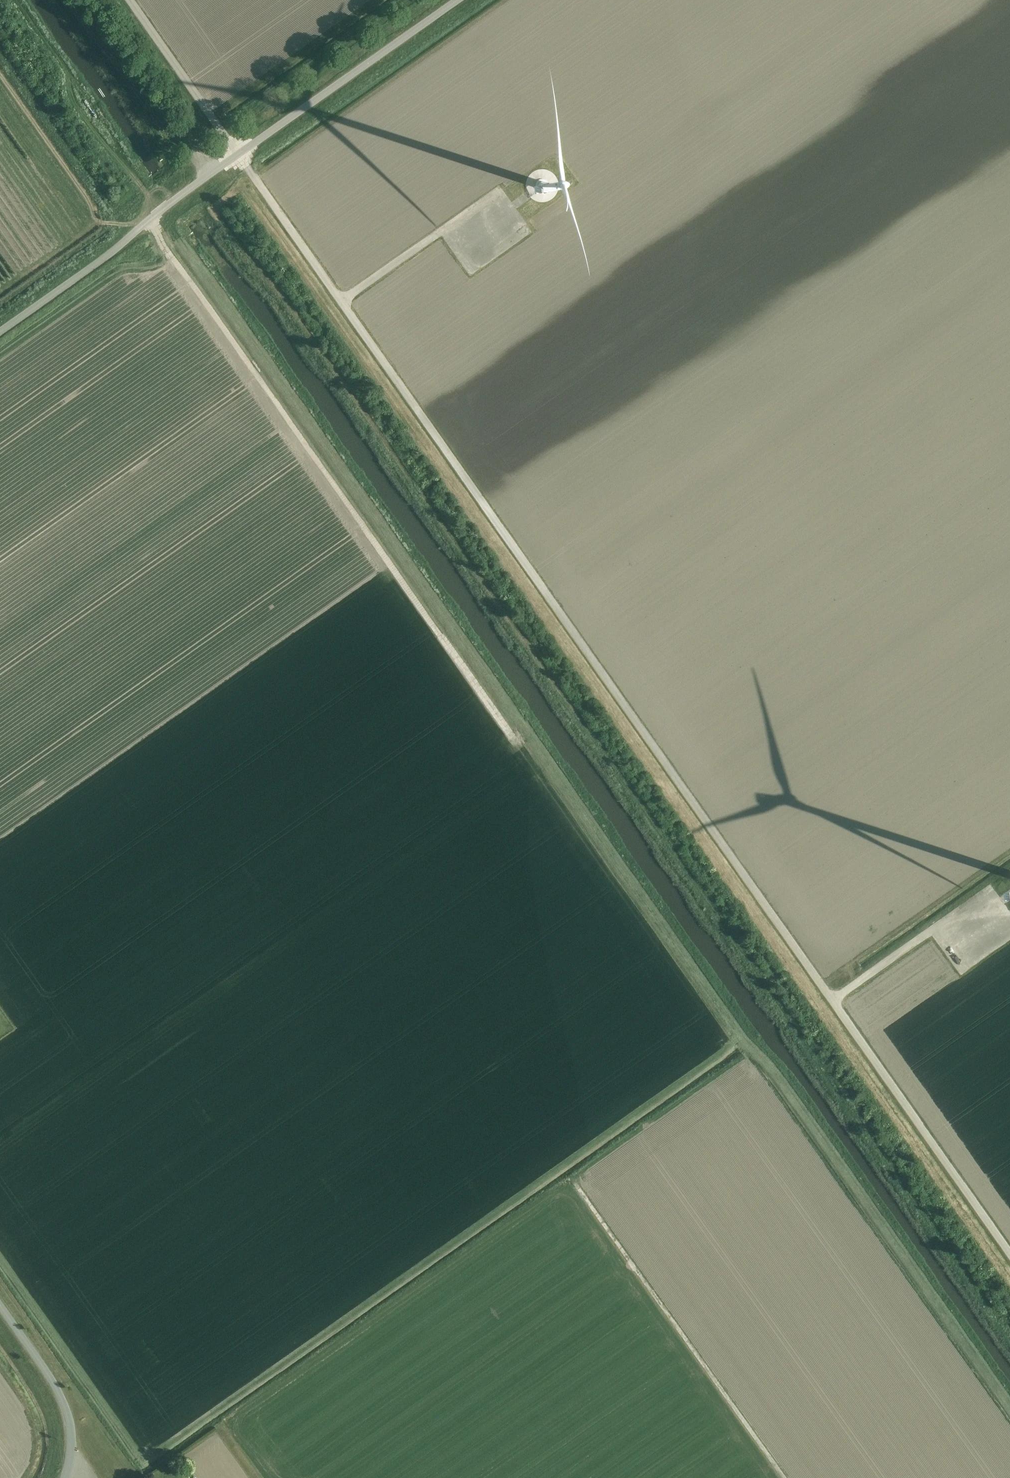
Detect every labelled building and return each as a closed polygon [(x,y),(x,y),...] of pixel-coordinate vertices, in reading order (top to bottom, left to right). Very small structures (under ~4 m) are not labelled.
[(538,185),(538,186),(538,187),(538,188),(539,189),(540,189),(540,190),(541,190),(542,190),(543,190),(544,190),(545,189),(546,188),(546,187),(547,186),(547,185),(546,185),(546,184),(546,183),(545,182),(544,181),(543,181),(542,181),(541,181),(540,181),(540,182),(539,182),(538,183),(538,184),(538,185)]
